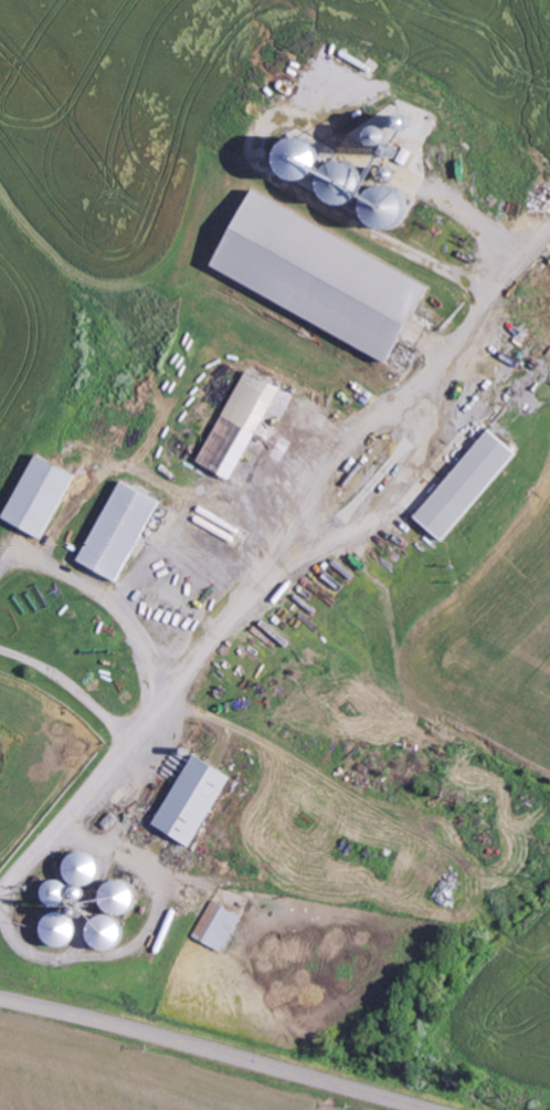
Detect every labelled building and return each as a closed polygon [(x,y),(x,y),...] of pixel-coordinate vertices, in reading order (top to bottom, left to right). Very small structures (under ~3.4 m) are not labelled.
[(441,286),(262,191),(221,269),(400,364),(441,286)] [(206,464),(241,480),(285,385),(250,369),(206,464)] [(449,542),(526,454),(497,428),(420,516),(449,542)] [(9,519),(50,539),(82,473),(40,453),(9,519)] [(166,499),(123,479),(85,562),(128,582),(166,499)] [(239,776),(201,755),(161,826),(199,848),(239,776)] [(104,887),(106,855),(75,852),(73,884),(104,887)] [(77,882),(54,882),(54,907),(77,906),(77,882)] [(133,915),(144,916),(147,885),(116,882),(112,917),(103,916),(100,948),(129,951),(133,915)] [(228,952),(247,916),(217,900),(198,936),(228,952)] [(86,945),(85,914),(53,915),(54,946),(86,945)]
